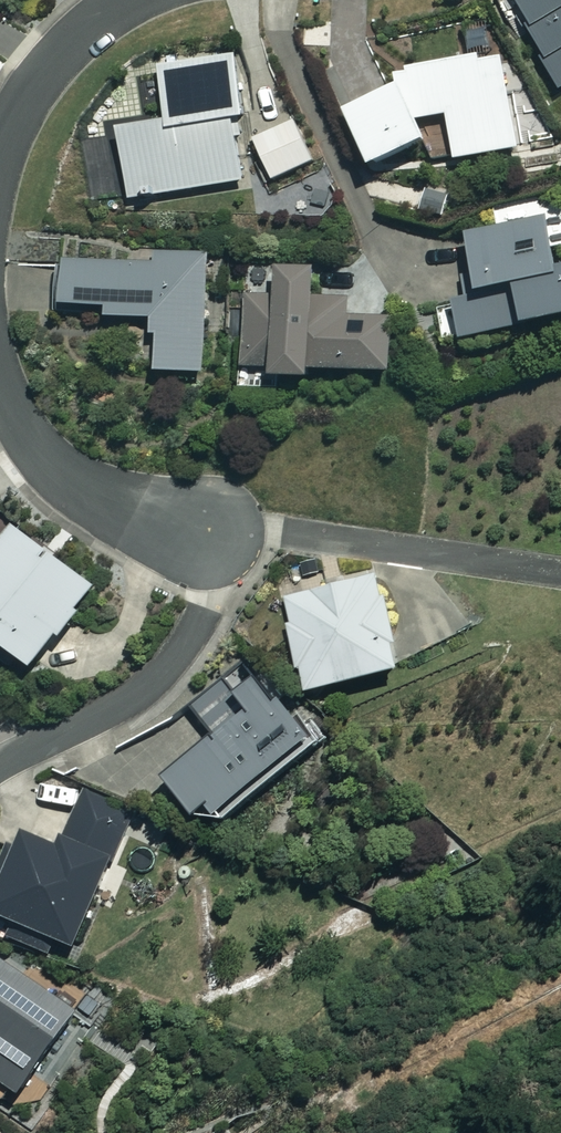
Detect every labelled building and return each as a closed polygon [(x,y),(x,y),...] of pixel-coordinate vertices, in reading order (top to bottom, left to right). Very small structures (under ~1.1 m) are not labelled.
[(554,88),(560,84),(560,0),(511,0),(554,88)] [(517,146),(494,51),(390,76),(394,91),(342,104),(356,162),(421,147),(415,120),(441,114),(453,161),(517,146)] [(139,83),(118,87),(81,132),(93,204),(241,181),(231,117),(241,116),(231,54),(136,69),(139,83)] [(311,162),(294,121),(250,140),(268,181),(311,162)] [(541,218),(459,236),(473,301),(435,310),(442,342),(560,315),(560,268),(560,266),(552,268),(541,218)] [(101,316),(145,318),(144,334),(151,334),(150,371),(201,373),(206,256),(151,253),(150,266),(60,262),(59,305),(101,307),(101,316)] [(310,271),(272,270),(271,297),(240,296),(240,366),(262,367),(262,377),(303,378),(303,370),(386,371),(387,317),(345,317),(345,297),(310,297),(310,271)] [(0,521),(0,652),(27,672),(89,585),(0,521)] [(397,668),(373,574),(278,598),(302,692),(397,668)] [(157,778),(187,816),(218,820),(326,735),(302,704),(288,716),(247,664),(191,707),(213,735),(157,778)] [(85,791),(60,850),(19,833),(0,878),(0,918),(71,949),(130,810),(85,791)] [(0,960),(0,1099),(6,1104),(71,1009),(0,960)]
